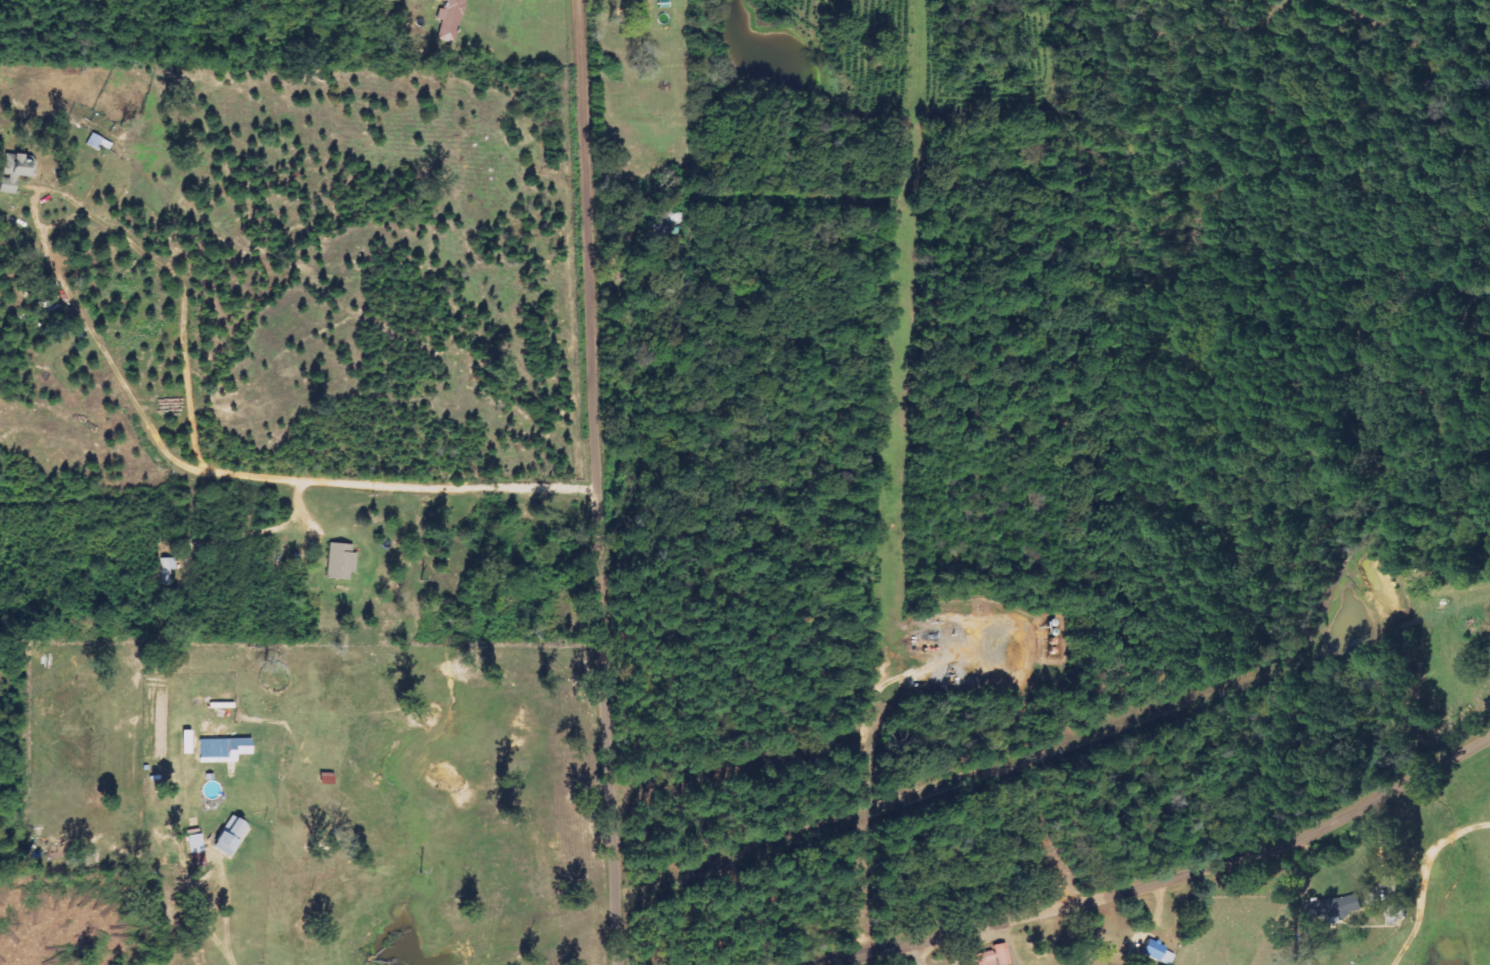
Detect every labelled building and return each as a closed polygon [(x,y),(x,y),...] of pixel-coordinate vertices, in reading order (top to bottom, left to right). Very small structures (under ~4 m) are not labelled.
[(453,44),(462,0),(442,0),(440,9),(436,8),(434,19),(438,20),(434,40),(453,44)] [(83,145),(95,151),(97,146),(107,150),(110,144),(89,134),(83,145)] [(14,176),(31,178),(33,158),(1,155),(0,165),(0,193),(12,194),(14,176)] [(683,222),(682,214),(653,215),(654,240),(669,239),(668,223),(683,222)] [(350,545),(326,544),(325,579),(351,580),(352,553),(350,553),(350,545)] [(172,559),(159,559),(160,585),(168,585),(168,570),(172,570),(172,559)] [(248,739),(224,739),(224,754),(218,754),(219,763),(234,763),(234,755),(248,755),(248,739)] [(179,754),(188,755),(188,743),(179,743),(179,754)] [(226,857),(246,827),(229,816),(209,846),(226,857)] [(200,853),(199,835),(185,836),(187,854),(200,853)] [(1307,920),(1354,918),(1353,912),(1364,911),(1363,898),(1306,902),(1307,920)] [(1145,941),(1139,955),(1164,964),(1169,964),(1174,953),(1145,941)] [(1004,943),(991,946),(992,951),(975,954),(977,964),(1005,964),(1008,964),(1004,943)]
